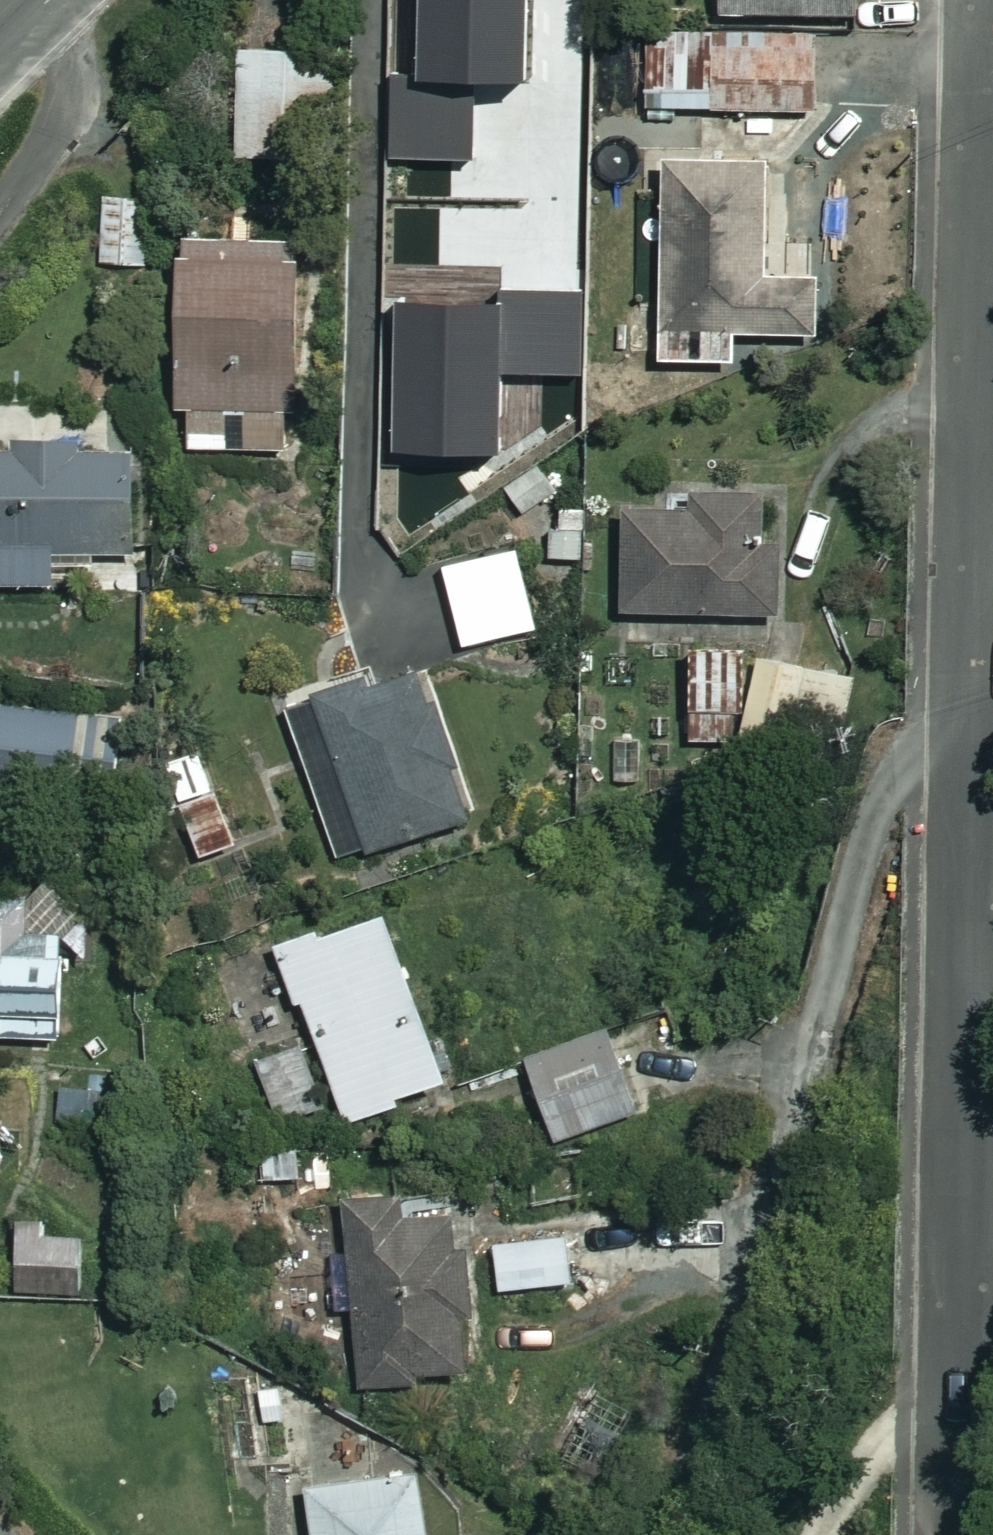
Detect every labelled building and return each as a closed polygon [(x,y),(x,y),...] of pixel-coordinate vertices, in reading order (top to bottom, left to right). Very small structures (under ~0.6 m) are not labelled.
[(731,17),(874,20),(874,0),(731,0),(731,17)] [(587,17),(513,15),(513,44),(431,42),(429,160),(583,164),(587,17)] [(709,37),(661,34),(656,109),(704,112),(709,37)] [(352,57),(250,53),(246,162),(347,166),(352,57)] [(825,66),(722,56),(718,108),(820,117),(825,66)] [(781,173),(678,169),(670,364),(741,367),(743,337),(825,340),(827,291),(776,289),(781,173)] [(151,201),(111,199),(108,267),(148,269),(151,201)] [(321,250),(198,246),(191,453),(297,456),(298,411),(316,411),(321,250)] [(152,456),(0,455),(0,589),(68,590),(68,560),(152,560),(152,456)] [(788,508),(633,510),(634,619),(790,617),(788,508)] [(549,638),(534,555),(456,570),(472,653),(549,638)] [(490,821),(439,677),(388,696),(383,683),(294,714),(349,871),(490,821)] [(137,722),(12,708),(3,789),(129,802),(137,722)] [(244,840),(207,751),(172,766),(209,855),(244,840)] [(32,898),(0,897),(0,1040),(79,1043),(82,952),(30,950),(32,898)] [(462,1092),(402,918),(289,957),(308,1012),(316,1009),(357,1128),(462,1092)] [(709,1086),(679,1008),(535,1063),(565,1142),(709,1086)] [(328,1114),(320,1054),(271,1061),(279,1120),(328,1114)] [(422,1228),(421,1198),(358,1201),(360,1255),(339,1256),(342,1317),(366,1316),(369,1391),(482,1386),(475,1226),(422,1228)] [(101,1237),(30,1233),(26,1292),(98,1297),(101,1237)] [(578,1288),(575,1242),(503,1247),(506,1293),(578,1288)] [(433,1477),(316,1491),(322,1534),(440,1534),(433,1477)]
